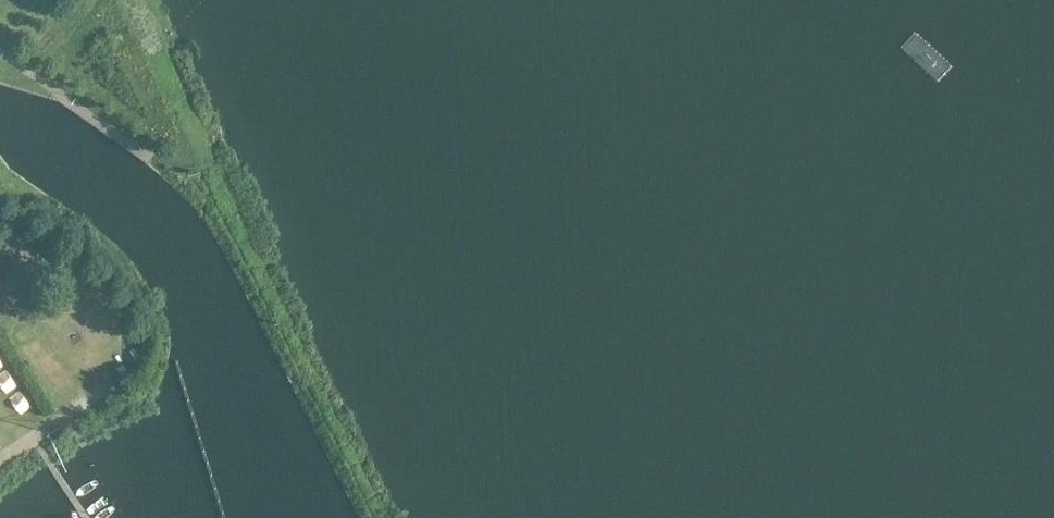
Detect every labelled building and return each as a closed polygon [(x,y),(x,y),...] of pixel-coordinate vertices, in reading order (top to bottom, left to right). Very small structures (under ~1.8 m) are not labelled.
[(0,286),(0,305),(1,307),(10,301),(0,286)]
